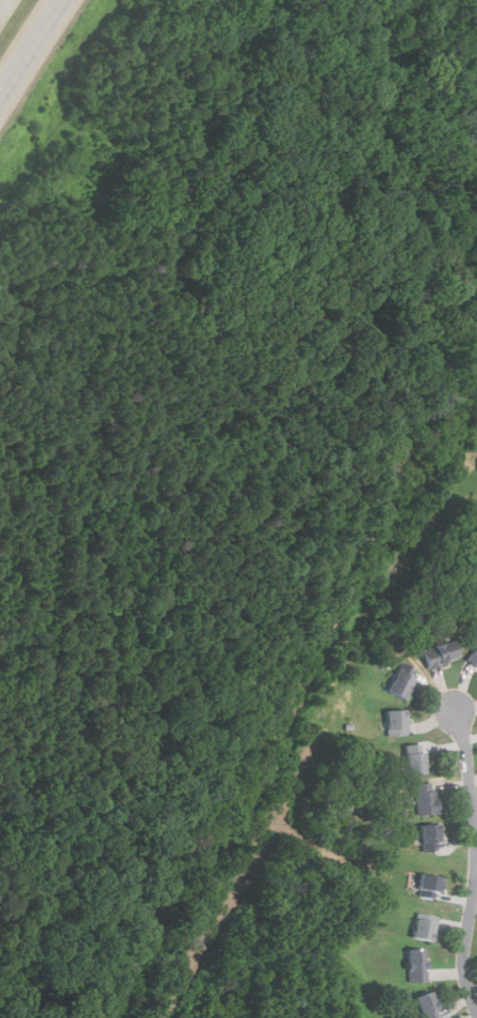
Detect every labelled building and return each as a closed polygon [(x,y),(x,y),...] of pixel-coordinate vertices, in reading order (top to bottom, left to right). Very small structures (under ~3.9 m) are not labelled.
[(460,658),(454,640),(423,650),(429,668),(460,658)] [(468,658),(476,665),(476,647),(468,658)] [(405,700),(420,672),(402,662),(386,690),(405,700)] [(409,710),(386,710),(386,736),(409,736),(409,710)] [(405,745),(408,775),(427,773),(424,743),(405,745)] [(416,784),(419,816),(440,814),(438,782),(416,784)] [(441,824),(422,824),(422,850),(441,850),(441,824)] [(445,876),(420,873),(417,896),(442,899),(445,876)] [(412,938),(434,942),(439,916),(417,911),(412,938)] [(428,948),(408,949),(408,982),(428,982),(428,948)] [(423,1017),(435,1017),(440,1016),(432,991),(415,997),(423,1017)]
